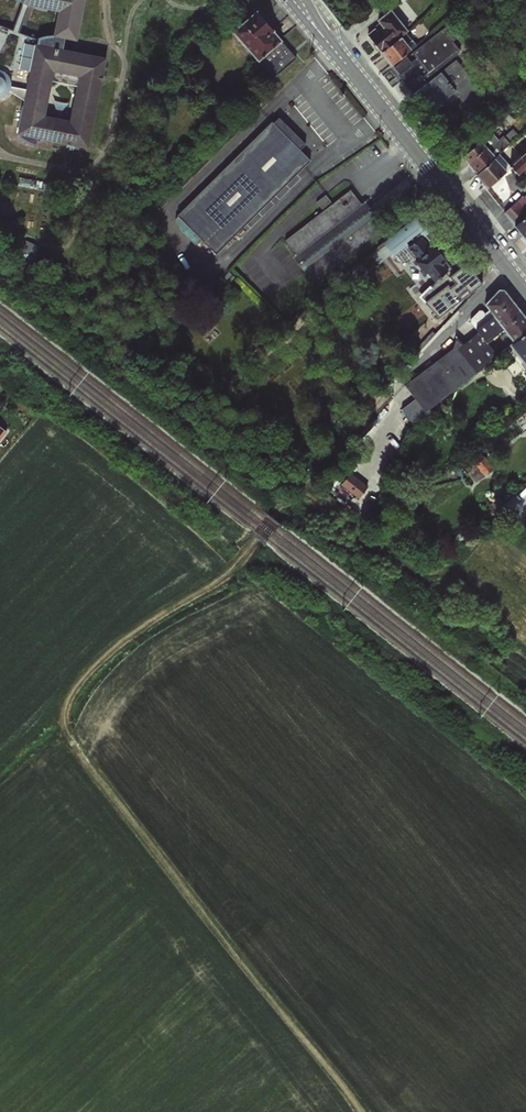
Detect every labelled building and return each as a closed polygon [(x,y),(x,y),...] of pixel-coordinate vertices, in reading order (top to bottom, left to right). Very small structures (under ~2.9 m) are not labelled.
[(8,92),(21,100),(14,134),(90,152),(105,57),(62,48),(65,39),(76,42),(85,0),(0,0),(0,97),(8,92)] [(401,36),(406,32),(408,31),(390,9),(376,20),(380,25),(367,34),(379,52),(401,36)] [(253,10),(229,30),(256,62),(258,59),(280,41),(253,10)] [(445,81),(439,74),(436,70),(460,51),(452,41),(458,36),(448,24),(411,53),(415,58),(409,62),(406,57),(393,67),(402,79),(410,90),(427,112),(442,100),(452,92),(445,81)] [(406,32),(401,36),(410,47),(416,43),(406,32)] [(401,36),(379,52),(390,66),(411,48),(410,47),(401,36)] [(294,58),(280,41),(258,59),(272,76),(294,58)] [(456,61),(439,74),(445,81),(452,92),(442,100),(446,105),(459,95),(471,110),(486,99),(456,61)] [(214,252),(315,153),(276,114),(175,213),(214,252)] [(471,159),(499,188),(517,170),(490,141),(471,159)] [(377,219),(347,186),(287,238),(318,272),(364,232),(377,219)] [(508,209),(525,230),(525,194),(508,209)] [(446,317),(490,283),(473,262),(466,267),(425,213),(392,239),(410,263),(419,256),(439,282),(427,291),(446,317)] [(512,287),(473,318),(483,330),(467,342),(465,340),(410,384),(419,396),(405,408),(416,421),(500,353),(499,351),(516,338),(525,351),(525,304),(512,287)] [(353,431),(361,439),(377,423),(369,415),(353,431)] [(352,473),(344,482),(362,498),(370,489),(352,473)]
